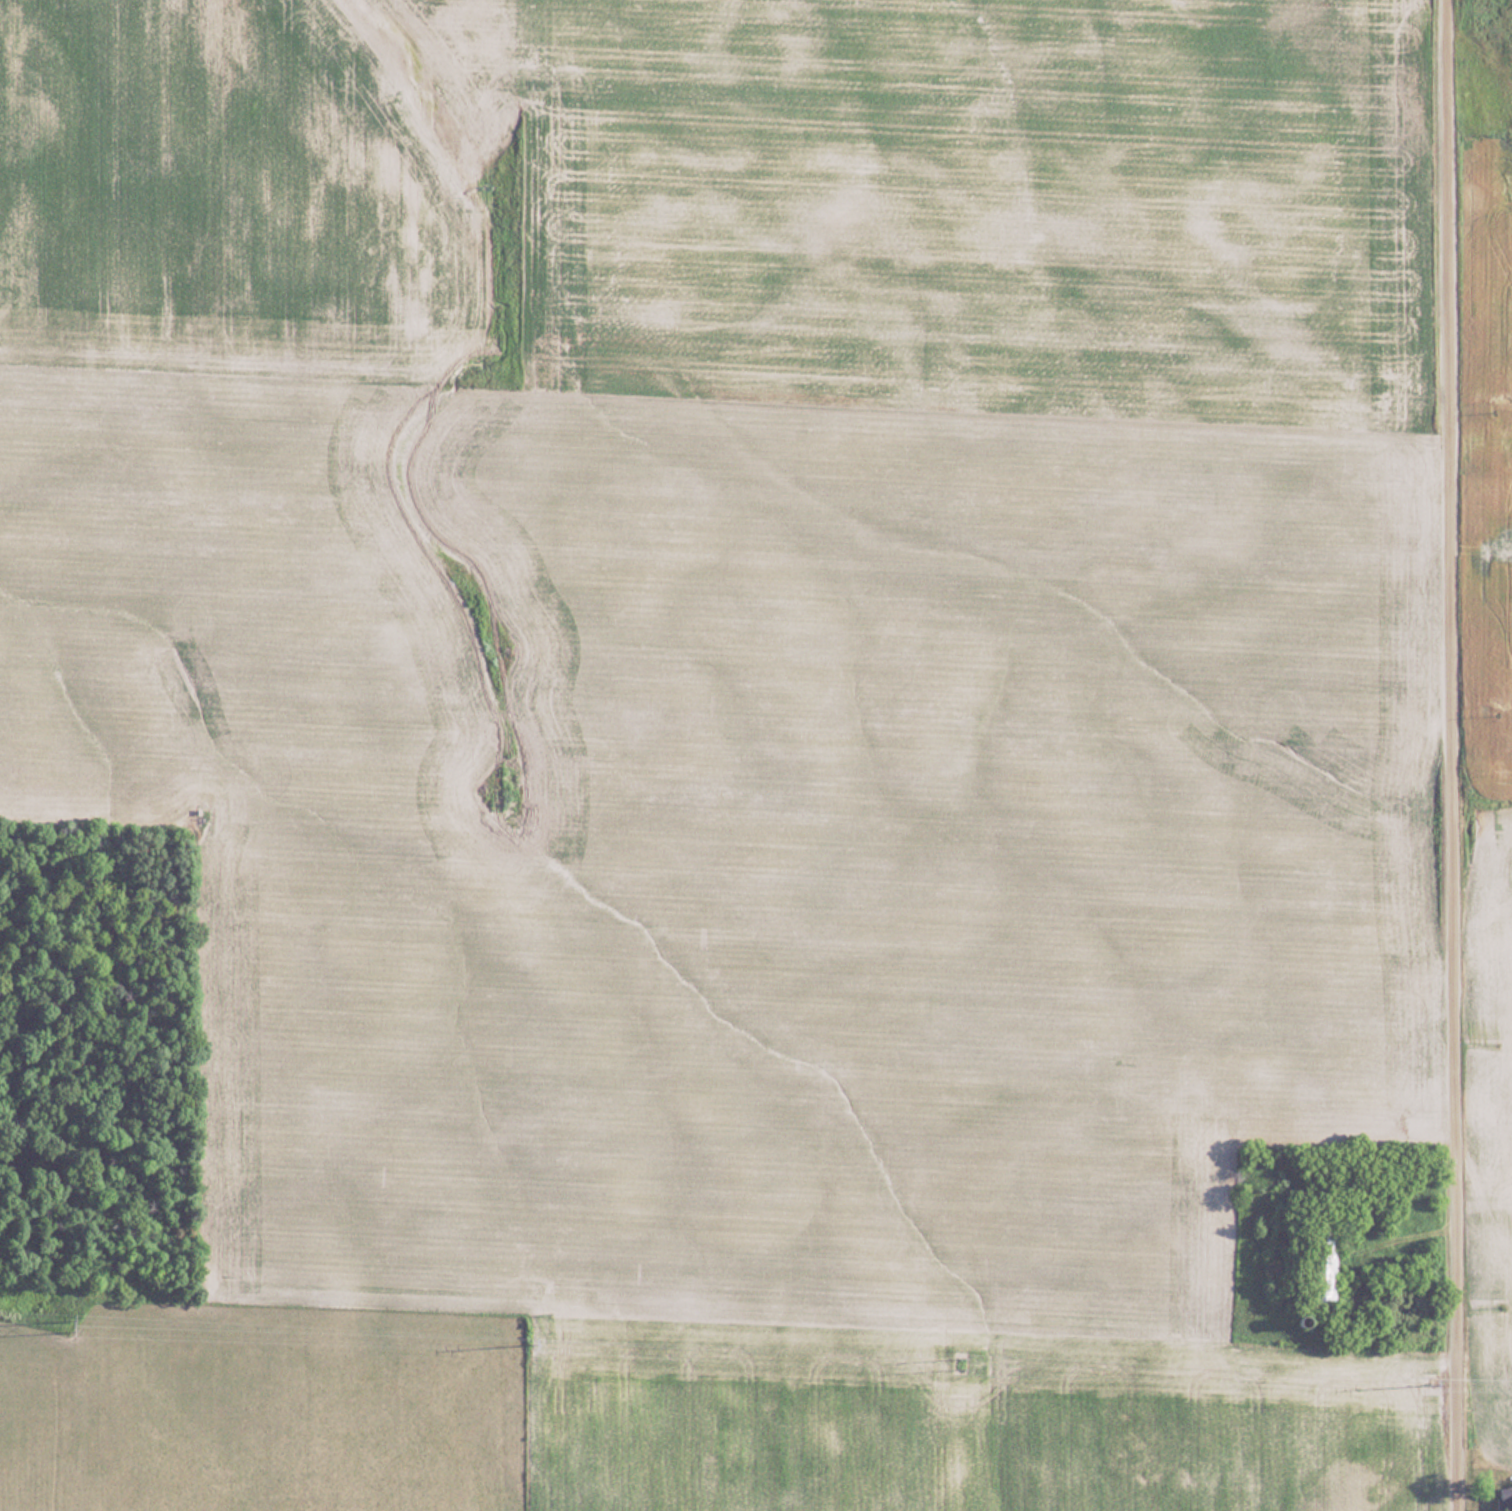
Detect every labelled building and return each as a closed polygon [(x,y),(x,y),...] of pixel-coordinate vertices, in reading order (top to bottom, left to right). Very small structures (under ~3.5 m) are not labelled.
[(1338,1301),(1338,1259),(1322,1259),(1322,1301),(1338,1301)] [(1497,1508),(1511,1508),(1511,1488),(1497,1488),(1497,1508)]
